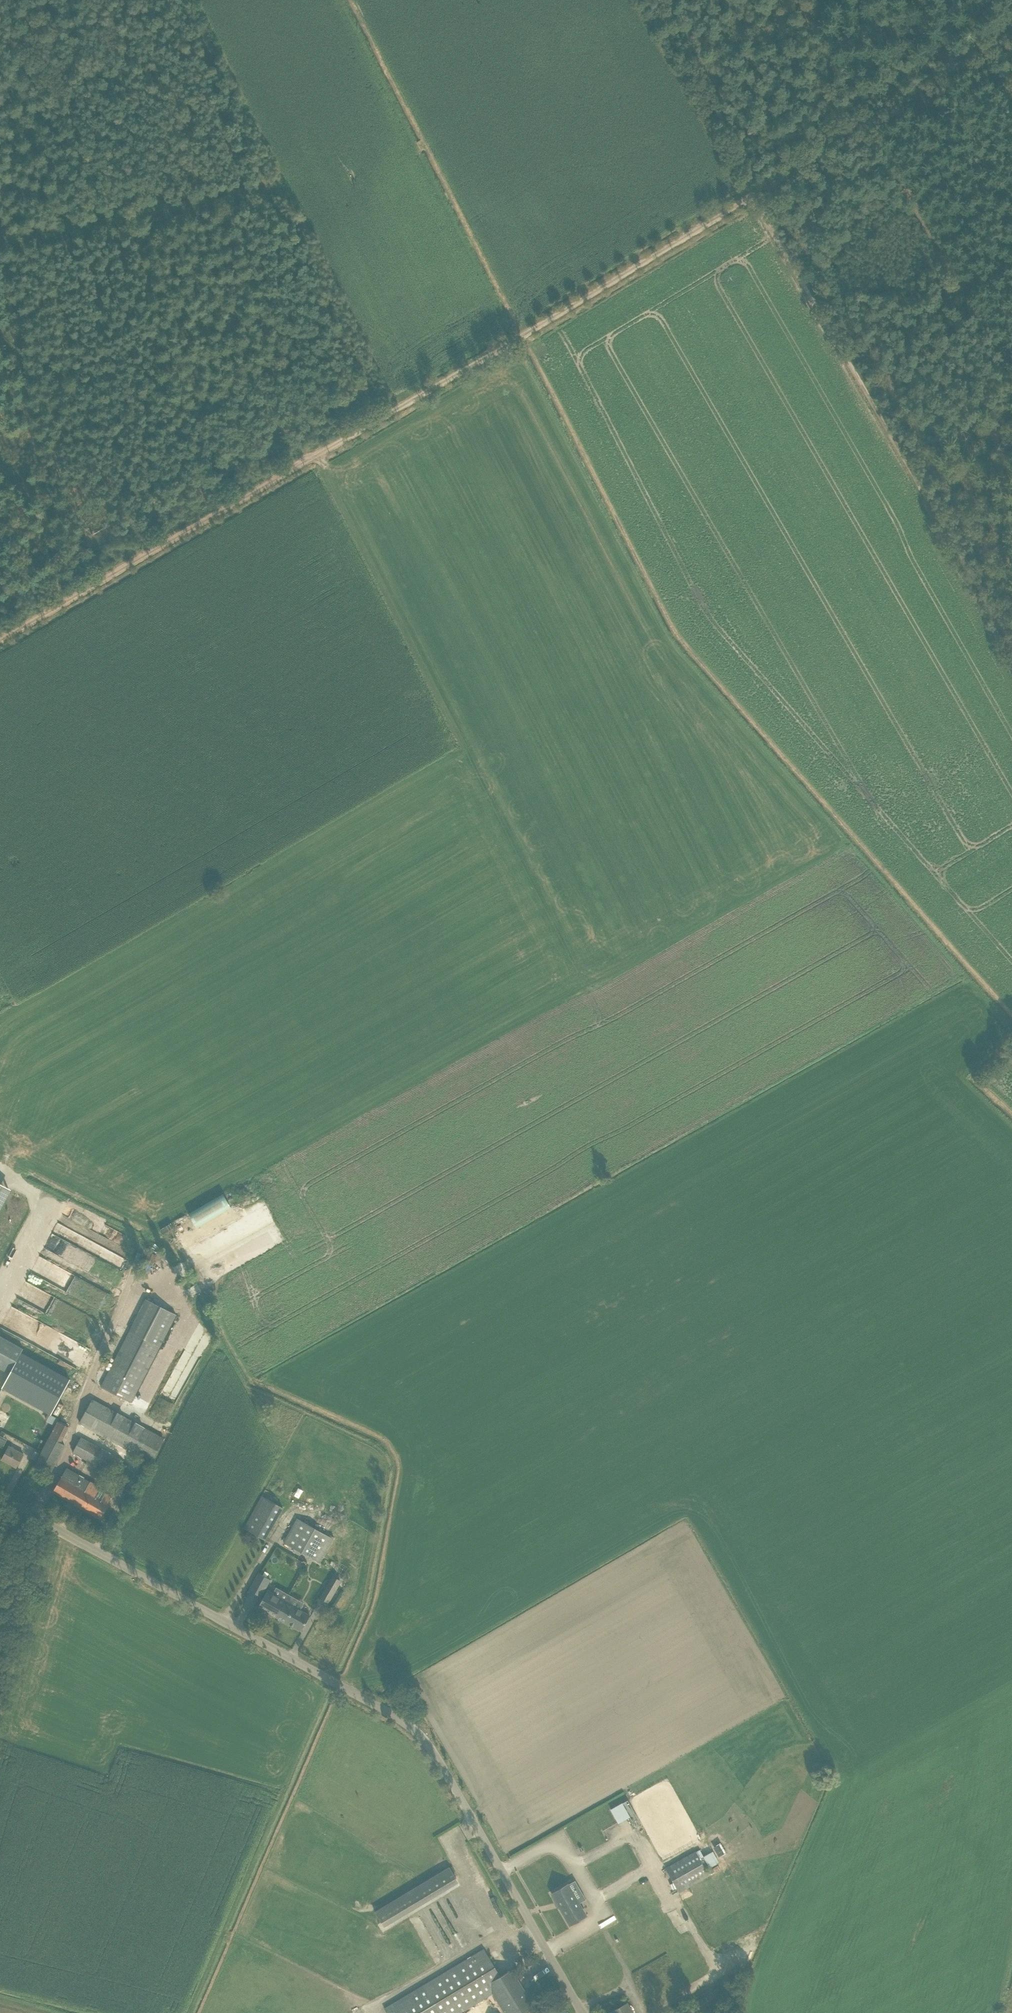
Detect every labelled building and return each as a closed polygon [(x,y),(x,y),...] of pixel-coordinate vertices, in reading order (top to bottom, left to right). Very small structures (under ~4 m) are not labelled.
[(11,1189),(0,1183),(0,1210),(11,1189)] [(223,1193),(188,1213),(196,1227),(231,1207),(223,1193)] [(117,1265),(122,1255),(57,1222),(31,1273),(61,1288),(71,1269),(112,1290),(124,1268),(117,1265)] [(171,1223),(160,1229),(163,1234),(174,1228),(171,1223)] [(146,1299),(130,1331),(101,1387),(131,1402),(176,1315),(146,1299)] [(9,1374),(2,1387),(51,1414),(70,1379),(21,1352),(23,1349),(0,1336),(0,1368),(9,1374)] [(79,1423),(150,1462),(163,1438),(92,1400),(79,1423)] [(57,1421),(45,1443),(46,1444),(34,1466),(50,1474),(64,1445),(60,1443),(68,1427),(57,1421)] [(72,1452),(112,1474),(120,1459),(81,1437),(72,1452)] [(1,1460),(16,1468),(23,1454),(9,1446),(1,1460)] [(108,1502),(111,1496),(105,1493),(100,1490),(102,1488),(90,1481),(89,1482),(83,1478),(84,1477),(67,1467),(53,1491),(100,1519),(109,1503),(108,1502)] [(244,1528),(265,1540),(283,1508),(261,1496),(244,1528)] [(284,1542),(319,1562),(333,1539),(297,1519),(284,1542)] [(261,1597),(270,1579),(258,1573),(249,1590),(261,1597)] [(328,1583),(320,1597),(328,1602),(328,1601),(336,1588),(337,1587),(340,1581),(333,1577),(329,1583),(328,1583)] [(288,1603),(289,1602),(267,1590),(258,1607),(301,1631),(310,1615),(288,1603)] [(627,1800),(622,1803),(631,1820),(636,1817),(627,1800)] [(666,1869),(679,1892),(709,1876),(696,1852),(666,1869)] [(449,1867),(375,1912),(382,1923),(456,1879),(449,1867)] [(560,1906),(559,1906),(570,1925),(585,1916),(568,1885),(552,1893),(557,1902),(558,1901),(560,1906)] [(440,1932),(449,1949),(458,1944),(449,1927),(440,1932)] [(387,2012),(459,2012),(492,1993),(504,2012),(522,2012),(533,2006),(511,1969),(500,1976),(484,1949),(385,2009),(387,2012)] [(703,1996),(696,2000),(700,2008),(708,2003),(703,1996)] [(612,2012),(632,2012),(627,2003),(611,2012),(612,2012)]
